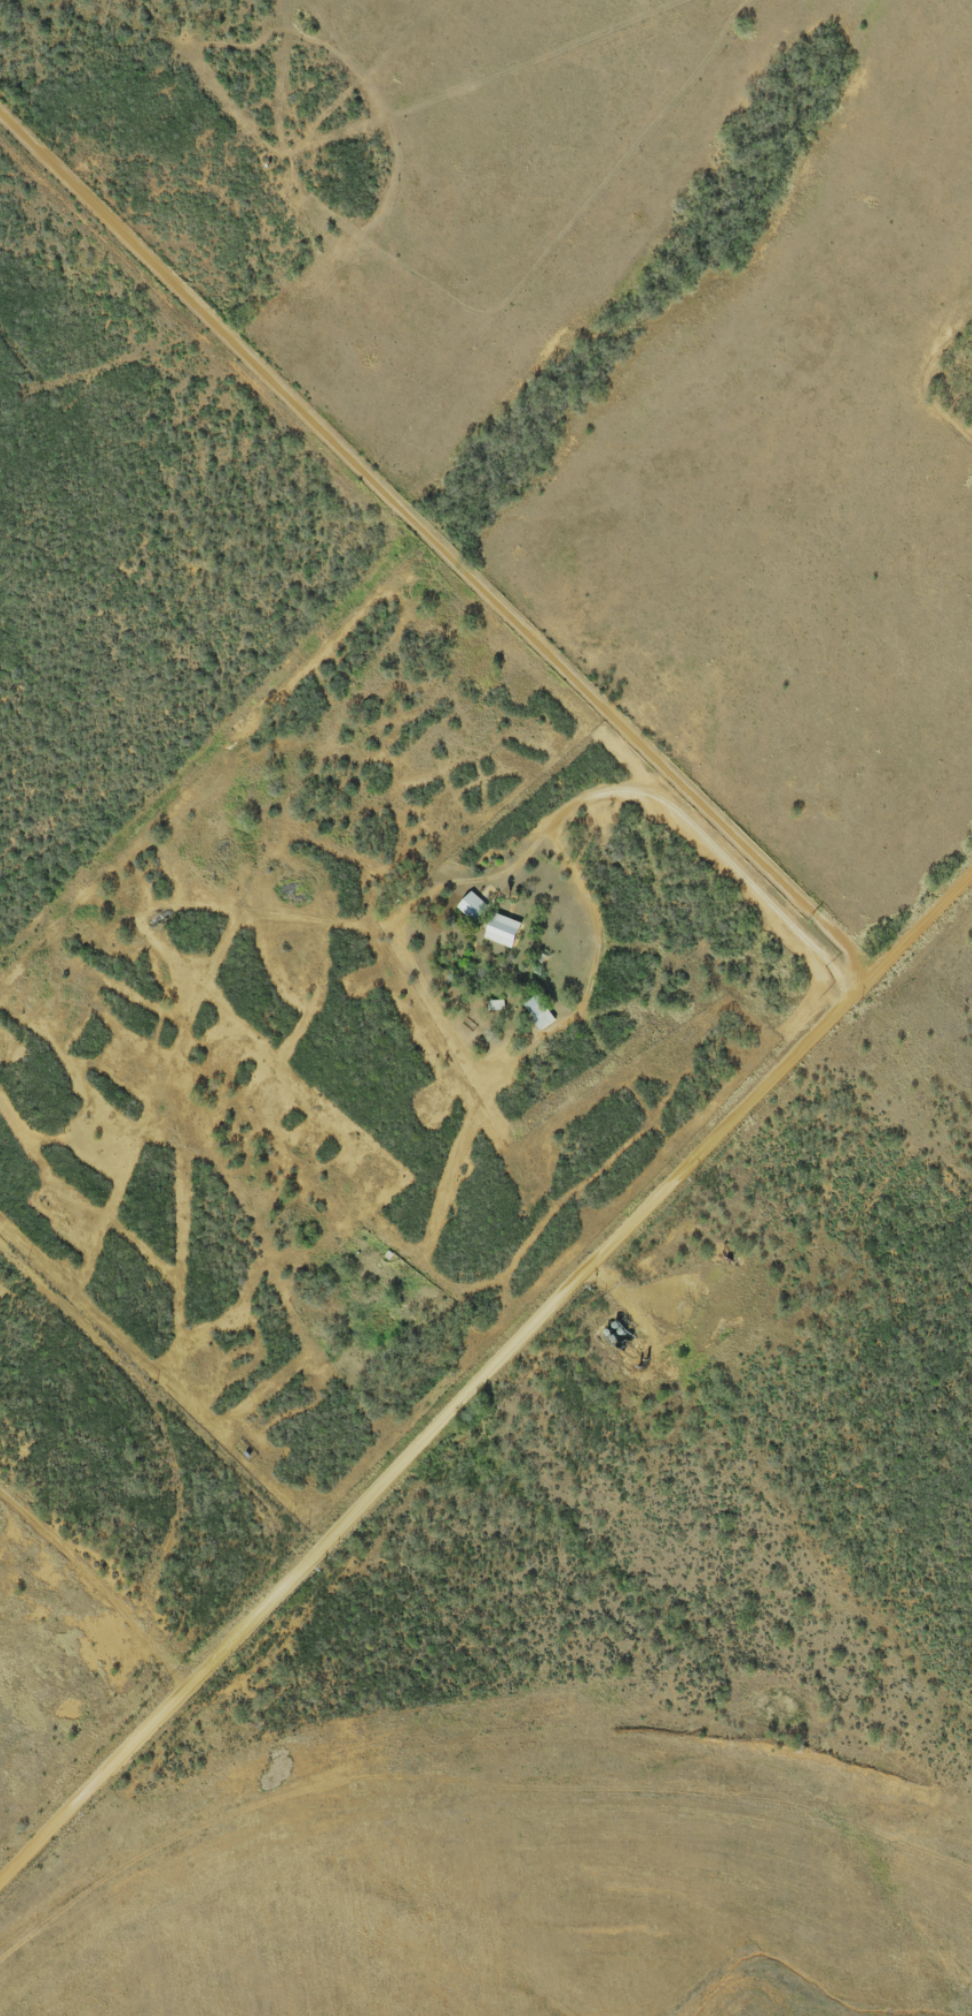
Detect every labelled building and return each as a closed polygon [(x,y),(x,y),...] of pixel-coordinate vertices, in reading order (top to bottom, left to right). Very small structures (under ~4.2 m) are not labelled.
[(491,892),(487,888),(480,896),(490,904),(496,897),(490,893),(491,892)] [(456,908),(474,925),(488,909),(470,892),(456,908)] [(511,950),(521,925),(493,914),(483,940),(511,950)] [(540,1032),(555,1022),(536,996),(522,1007),(540,1032)]
